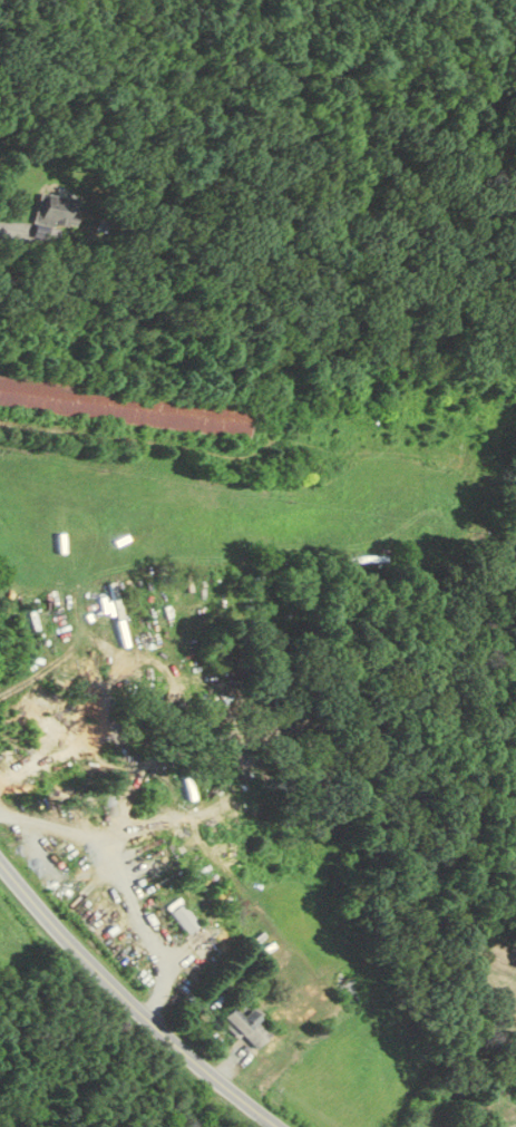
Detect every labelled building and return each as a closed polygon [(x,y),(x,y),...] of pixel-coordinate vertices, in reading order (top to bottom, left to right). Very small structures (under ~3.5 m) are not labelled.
[(80,201),(40,194),(35,223),(75,229),(80,201)] [(252,437),(255,406),(0,377),(0,408),(252,437)] [(165,906),(185,935),(200,925),(180,896),(165,906)] [(221,1020),(248,1047),(260,1036),(253,1029),(262,1019),(253,1009),(245,1017),(234,1007),(221,1020)]
